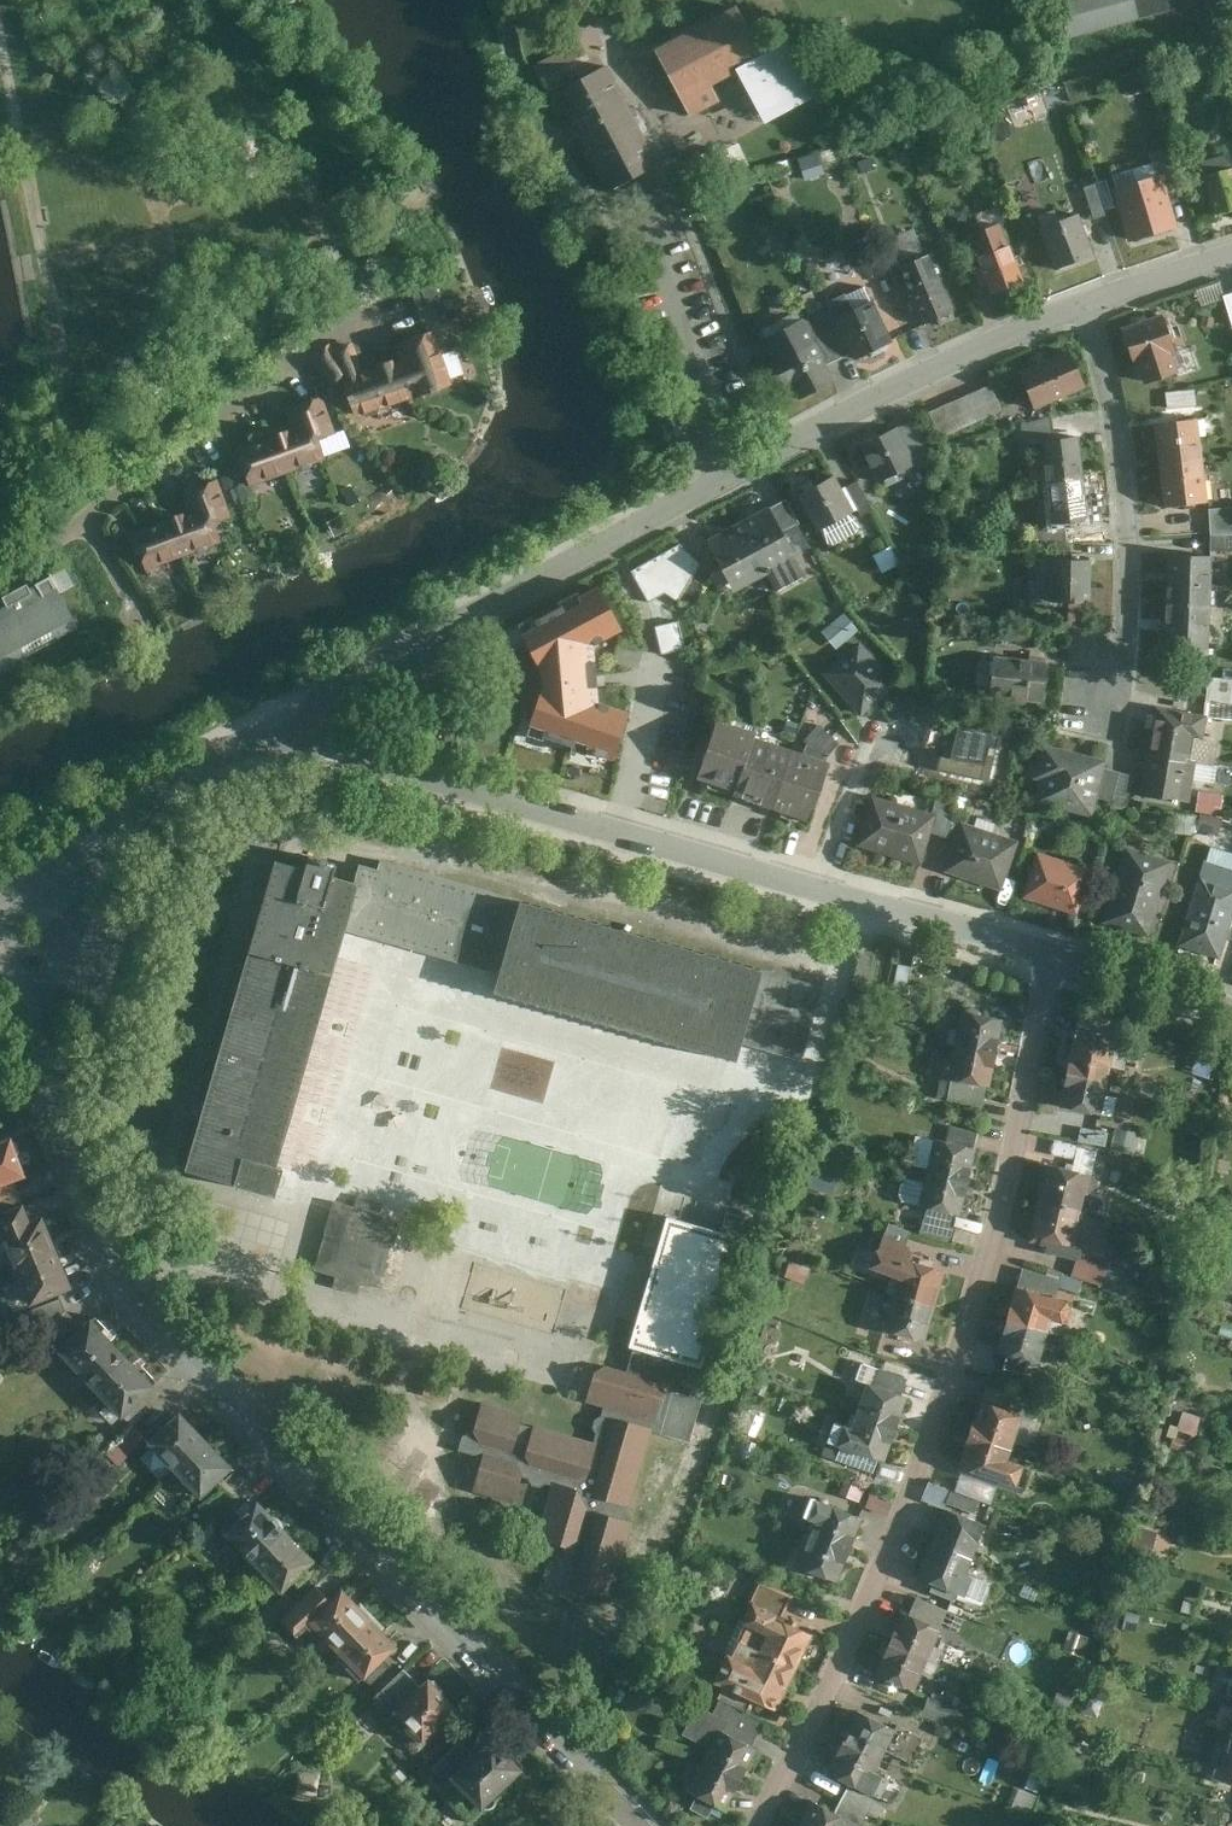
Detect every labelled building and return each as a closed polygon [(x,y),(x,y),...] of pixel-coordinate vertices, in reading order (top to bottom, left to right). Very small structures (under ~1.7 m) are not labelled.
[(733,11),(652,56),(691,126),(722,109),(713,93),(737,79),(764,127),(766,131),(818,103),(789,50),(763,65),(733,11)] [(644,140),(606,65),(547,96),(557,115),(562,112),(605,194),(658,166),(644,140)] [(1150,153),(1157,174),(1162,173),(1169,194),(1185,189),(1171,147),(1150,153)] [(1231,153),(1200,162),(1215,214),(1231,209),(1231,157),(1231,153)] [(1157,174),(1113,188),(1130,242),(1179,226),(1169,194),(1162,173),(1157,174)] [(1099,182),(1083,187),(1093,218),(1108,213),(1099,182)] [(1079,214),(1040,229),(1056,272),(1096,257),(1079,214)] [(1001,223),(967,235),(981,268),(974,271),(981,286),(987,284),(991,294),(1026,281),(1001,223)] [(928,255),(898,268),(924,326),(955,312),(928,255)] [(433,285),(406,294),(417,323),(428,318),(431,324),(448,327),(458,315),(454,301),(438,299),(433,285)] [(853,358),(892,340),(874,302),(854,311),(845,293),(825,303),(827,306),(850,352),(853,358)] [(1223,296),(1231,323),(1231,294),(1223,296)] [(827,306),(802,319),(825,365),(850,352),(827,306)] [(1164,314),(1122,329),(1135,367),(1139,366),(1145,385),(1180,373),(1173,354),(1177,352),(1164,314)] [(825,365),(802,319),(764,338),(797,400),(834,381),(825,365)] [(394,360),(364,371),(351,341),(331,349),(329,346),(309,361),(354,418),(451,386),(432,330),(388,345),(394,360)] [(1068,349),(1017,370),(1035,411),(1087,389),(1068,349)] [(995,383),(928,413),(941,440),(1008,410),(995,383)] [(1168,392),(1169,405),(1198,403),(1196,390),(1168,392)] [(289,428),(233,448),(248,490),(323,460),(316,440),(333,434),(321,398),(282,411),(289,428)] [(1024,444),(1043,442),(1042,441),(1056,439),(1053,416),(1021,425),(1024,444)] [(1155,423),(1159,467),(1204,462),(1199,419),(1155,423)] [(898,428),(860,446),(880,485),(917,465),(905,443),(898,428)] [(920,436),(905,443),(917,465),(919,468),(933,460),(920,436)] [(1043,442),(1047,482),(1086,478),(1081,436),(1056,439),(1042,441),(1043,442)] [(1204,462),(1159,467),(1164,507),(1208,502),(1204,462)] [(842,490),(834,476),(797,497),(817,532),(854,512),(842,490)] [(1086,478),(1047,482),(1051,525),(1064,523),(1090,520),(1086,478)] [(186,513),(131,533),(145,570),(218,544),(212,525),(231,518),(217,480),(178,493),(186,513)] [(857,482),(842,490),(854,512),(869,503),(857,482)] [(786,499),(768,508),(782,535),(800,526),(786,499)] [(768,508),(703,542),(731,595),(767,577),(776,594),(806,577),(782,535),(768,508)] [(1210,511),(1211,533),(1231,533),(1231,510),(1210,511)] [(1066,545),(1064,523),(1051,525),(1035,526),(1036,545),(1066,545)] [(1211,536),(1211,552),(1231,551),(1231,535),(1211,536)] [(651,605),(704,576),(683,538),(630,567),(651,605)] [(1211,608),(1212,557),(1169,556),(1168,607),(1211,608)] [(1091,604),(1091,561),(1039,560),(1038,583),(1029,583),(1028,604),(1091,604)] [(79,628),(53,579),(33,590),(29,585),(6,600),(10,608),(0,613),(0,671),(79,628)] [(527,737),(615,764),(631,715),(600,704),(596,676),(593,650),(627,631),(599,588),(519,629),(544,673),(544,694),(527,737)] [(1211,608),(1168,607),(1167,655),(1211,656),(1211,608)] [(823,629),(839,647),(861,629),(845,611),(823,629)] [(686,645),(682,619),(656,623),(660,649),(686,645)] [(1096,622),(1067,621),(1067,654),(1096,654),(1096,622)] [(859,641),(822,674),(861,719),(899,687),(859,641)] [(1046,664),(995,658),(991,694),(1012,696),(1011,701),(1042,703),(1046,664)] [(908,697),(883,711),(890,725),(916,711),(908,697)] [(1157,709),(1148,758),(1191,765),(1196,740),(1205,741),(1208,718),(1157,709)] [(734,795),(753,740),(755,735),(715,723),(695,782),(734,795)] [(806,740),(827,752),(837,735),(816,723),(806,740)] [(792,754),(753,740),(734,795),(732,799),(771,813),(792,754)] [(1107,762),(1041,746),(1032,781),(1040,782),(1034,804),(1093,819),(1098,799),(1105,770),(1107,762)] [(830,767),(792,754),(771,813),(808,826),(830,767)] [(1191,765),(1148,758),(1141,798),(1190,807),(1197,766),(1191,765)] [(1121,774),(1105,770),(1098,799),(1114,803),(1121,774)] [(1136,777),(1121,774),(1114,803),(1112,810),(1128,810),(1136,777)] [(932,815),(871,797),(855,849),(921,868),(930,835),(936,816),(932,815)] [(937,800),(932,815),(936,816),(930,835),(944,840),(954,812),(955,806),(937,800)] [(972,817),(954,812),(944,840),(955,843),(962,824),(969,826),(972,817)] [(969,826),(962,824),(955,843),(945,875),(1002,894),(1019,842),(969,826)] [(1174,864),(1127,850),(1102,926),(1150,941),(1174,864)] [(1092,871),(1038,854),(1023,900),(1078,918),(1092,871)] [(742,1043),(802,1060),(823,987),(761,970),(760,970),(522,902),(522,901),(382,861),(379,869),(373,886),(355,881),(332,875),(336,863),(308,856),(304,867),(275,859),(258,917),(187,1167),(235,1181),(235,1183),(274,1194),(282,1167),(275,1165),(331,970),(343,929),(348,913),(418,933),(413,949),(499,973),(495,991),(736,1061),(742,1043)] [(379,869),(361,865),(355,881),(373,886),(379,869)] [(1205,865),(1178,948),(1221,962),(1231,926),(1231,873),(1205,865)] [(348,913),(343,929),(413,949),(418,933),(348,913)] [(907,990),(913,965),(900,961),(893,986),(907,990)] [(453,1001),(392,985),(386,1008),(447,1024),(453,1001)] [(964,1002),(956,1038),(997,1046),(1004,1010),(964,1002)] [(1076,1032),(1068,1066),(1109,1075),(1116,1040),(1076,1032)] [(997,1046),(956,1038),(953,1053),(946,1052),(941,1056),(939,1066),(943,1070),(938,1092),(985,1101),(997,1046)] [(1109,1075),(1068,1066),(1061,1100),(1102,1108),(1109,1075)] [(975,1143),(977,1143),(979,1131),(949,1124),(945,1135),(975,1143)] [(1110,1130),(1082,1124),(1080,1137),(1107,1143),(1110,1130)] [(0,1133),(0,1182),(16,1177),(29,1172),(14,1128),(0,1133)] [(936,1133),(928,1165),(968,1175),(977,1143),(975,1143),(945,1135),(936,1133)] [(1047,1162),(1039,1195),(1084,1206),(1088,1189),(1099,1191),(1105,1167),(1081,1164),(1079,1169),(1047,1162)] [(968,1175),(928,1165),(919,1198),(960,1208),(968,1175)] [(665,1218),(740,1241),(757,1181),(727,1173),(717,1170),(708,1201),(672,1191),(665,1218)] [(0,1182),(0,1206),(23,1199),(16,1177),(0,1182)] [(1084,1206),(1039,1195),(1032,1227),(1076,1238),(1084,1206)] [(15,1250),(60,1234),(49,1207),(32,1213),(27,1198),(23,1199),(0,1206),(0,1209),(15,1250)] [(352,1208),(335,1203),(314,1277),(330,1283),(330,1289),(359,1298),(361,1289),(400,1300),(418,1226),(381,1214),(382,1204),(357,1199),(352,1208)] [(740,1241),(665,1218),(627,1344),(633,1345),(626,1370),(600,1362),(593,1386),(589,1400),(605,1405),(602,1413),(596,1416),(593,1424),(597,1430),(595,1440),(523,1420),(524,1415),(482,1402),(474,1425),(463,1432),(458,1448),(481,1454),(470,1488),(515,1501),(523,1471),(528,1472),(532,1482),(539,1485),(549,1479),(553,1480),(534,1537),(555,1542),(563,1545),(570,1555),(580,1558),(571,1588),(610,1599),(633,1519),(626,1517),(652,1430),(690,1440),(702,1396),(677,1389),(686,1360),(703,1365),(740,1241)] [(902,1270),(895,1290),(935,1302),(947,1265),(907,1252),(910,1242),(882,1232),(872,1261),(902,1270)] [(15,1250),(33,1297),(77,1281),(60,1234),(15,1250)] [(1137,1270),(1113,1259),(1101,1285),(1126,1296),(1137,1270)] [(1017,1282),(1007,1314),(1049,1326),(1054,1312),(1063,1314),(1068,1310),(1072,1302),(1070,1295),(1017,1282)] [(935,1302),(895,1290),(883,1329),(923,1342),(935,1302)] [(46,1331),(72,1312),(63,1297),(29,1311),(46,1331)] [(65,1346),(86,1327),(72,1312),(46,1331),(58,1346),(61,1343),(65,1346)] [(65,1346),(95,1380),(131,1348),(100,1314),(86,1327),(65,1346)] [(1049,1326),(1007,1314),(998,1345),(1040,1357),(1049,1326)] [(95,1380),(125,1412),(160,1380),(131,1348),(95,1380)] [(876,1379),(903,1388),(908,1375),(880,1367),(876,1379)] [(867,1376),(856,1410),(897,1423),(908,1389),(903,1388),(876,1379),(867,1376)] [(971,1426),(1014,1441),(1025,1407),(983,1392),(971,1426)] [(150,1435),(179,1465),(212,1433),(183,1403),(150,1435)] [(1182,1409),(1175,1434),(1194,1440),(1201,1414),(1182,1409)] [(897,1423),(856,1410),(852,1421),(845,1419),(837,1441),(886,1457),(897,1423)] [(1014,1441),(971,1426),(959,1461),(1017,1482),(1026,1460),(1009,1454),(1014,1441)] [(212,1433),(179,1465),(206,1495),(240,1463),(212,1433)] [(980,1498),(953,1488),(948,1502),(975,1512),(980,1498)] [(228,1523),(258,1556),(292,1524),(262,1492),(228,1523)] [(811,1530),(851,1544),(862,1512),(817,1496),(809,1515),(815,1517),(811,1530)] [(947,1503),(933,1536),(975,1553),(988,1520),(947,1503)] [(214,1517),(193,1537),(202,1547),(224,1527),(214,1517)] [(258,1556),(287,1586),(321,1555),(292,1524),(258,1556)] [(851,1544),(811,1530),(798,1565),(838,1579),(851,1544)] [(933,1536),(918,1573),(966,1592),(974,1572),(968,1570),(975,1553),(933,1536)] [(753,1600),(784,1613),(793,1593),(751,1577),(740,1600),(752,1604),(753,1600)] [(315,1614),(342,1644),(377,1612),(349,1582),(335,1595),(315,1614)] [(315,1614),(335,1595),(322,1583),(287,1616),(299,1629),(315,1614)] [(917,1595),(910,1612),(943,1627),(951,1610),(917,1595)] [(752,1604),(737,1638),(796,1664),(813,1626),(784,1613),(753,1600),(752,1604)] [(890,1640),(929,1658),(943,1627),(910,1612),(904,1609),(890,1640)] [(377,1612),(342,1644),(369,1673),(403,1641),(377,1612)] [(796,1664),(737,1638),(719,1680),(724,1682),(756,1696),(779,1705),(796,1664)] [(890,1640),(875,1671),(914,1689),(929,1658),(890,1640)] [(369,1679),(382,1691),(401,1674),(388,1661),(369,1679)] [(400,1705),(424,1682),(409,1666),(401,1674),(382,1691),(377,1696),(379,1699),(376,1702),(404,1731),(415,1721),(400,1705)] [(431,1737),(464,1705),(433,1673),(424,1682),(400,1705),(415,1721),(431,1737)] [(717,1697),(721,1699),(748,1712),(756,1696),(724,1682),(717,1697)] [(723,1728),(751,1743),(764,1719),(748,1712),(721,1699),(714,1712),(728,1718),(723,1728)] [(711,1746),(705,1758),(740,1775),(756,1745),(751,1743),(723,1728),(728,1718),(714,1712),(697,1703),(683,1732),(711,1746)] [(844,1737),(882,1757),(898,1727),(860,1707),(844,1737)] [(488,1806),(530,1765),(496,1731),(477,1750),(454,1772),(457,1775),(488,1806)] [(1223,1764),(1231,1767),(1231,1734),(1223,1764)] [(844,1737),(827,1768),(850,1781),(864,1789),(882,1757),(844,1737)] [(454,1772),(477,1750),(465,1738),(435,1767),(450,1782),(457,1775),(454,1772)] [(725,1806),(740,1775),(705,1758),(690,1789),(725,1806)] [(850,1781),(841,1797),(876,1815),(885,1800),(864,1789),(850,1781)] [(835,1810),(866,1825),(871,1825),(876,1815),(841,1797),(835,1810)] [(835,1810),(813,1798),(798,1825),(866,1825),(835,1810)]
